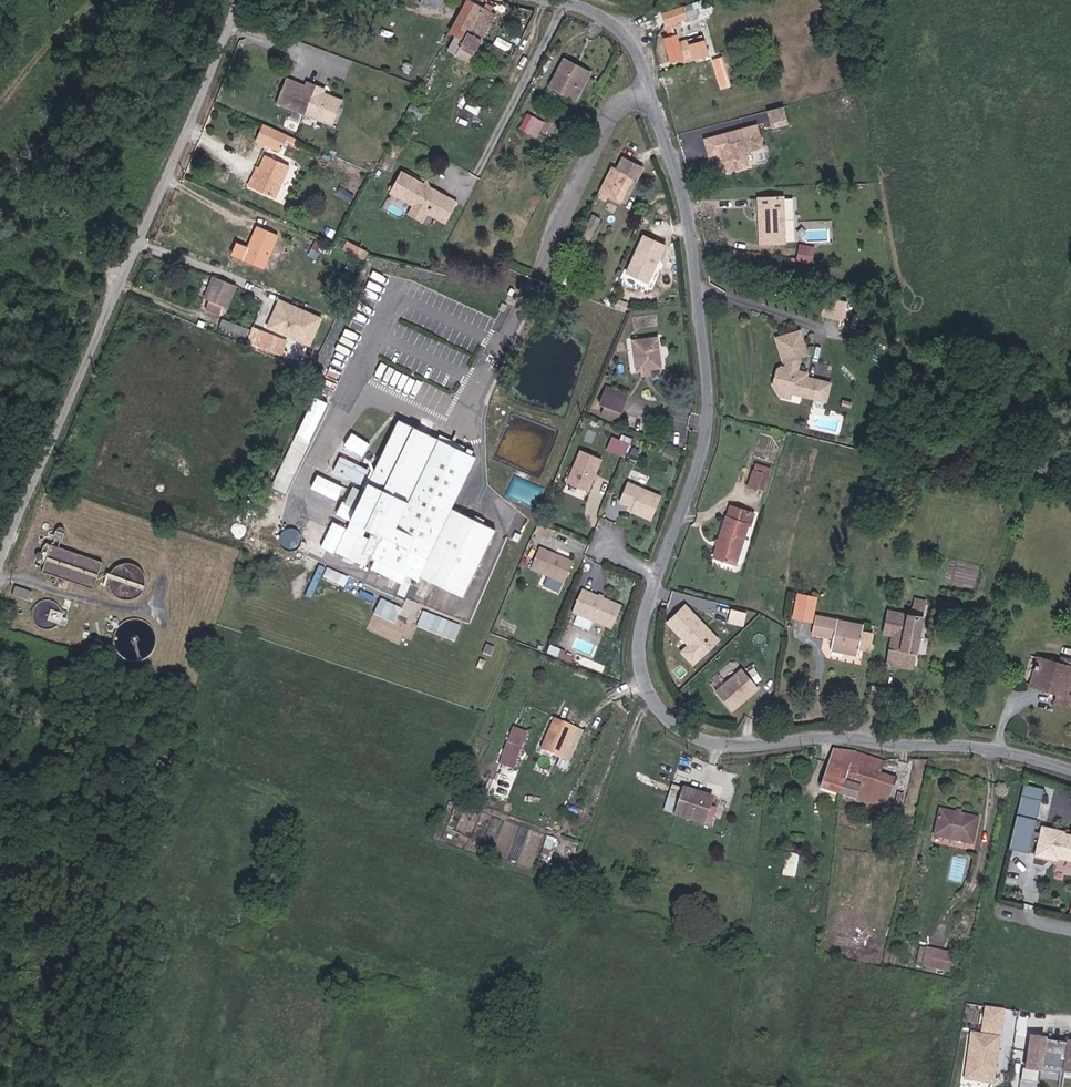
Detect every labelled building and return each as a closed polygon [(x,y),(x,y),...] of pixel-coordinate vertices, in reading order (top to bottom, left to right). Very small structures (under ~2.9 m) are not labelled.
[(479,36),(492,8),(487,6),(475,0),(461,0),(446,28),(455,31),(460,33),(463,29),(479,36)] [(687,10),(683,0),(680,0),(663,5),(667,17),(687,10)] [(699,49),(715,45),(710,29),(695,33),(693,27),(683,30),(682,27),(667,31),(675,55),(688,52),(687,47),(697,44),(699,49)] [(447,48),(469,58),(479,36),(463,29),(460,33),(455,31),(447,48)] [(556,68),(563,71),(576,43),(569,40),(556,68)] [(563,71),(582,80),(592,58),(579,53),(582,45),(576,43),(563,71)] [(592,58),(595,51),(582,45),(579,53),(592,58)] [(275,105),(317,123),(328,101),(322,99),(325,93),(308,85),(306,91),(298,87),(298,85),(287,81),(275,105)] [(317,123),(332,130),(343,105),(331,100),(330,102),(328,101),(317,123)] [(783,127),(779,111),(763,114),(766,130),(783,127)] [(527,112),(520,127),(538,136),(545,120),(527,112)] [(265,135),(288,145),(292,135),(269,124),(265,135)] [(757,150),(754,139),(752,129),(742,132),(701,141),(705,158),(719,156),(720,160),(716,161),(719,176),(742,171),(738,154),(747,152),(757,150)] [(253,184),(282,196),(299,161),(273,150),(268,162),(264,160),(261,166),(265,168),(262,174),(259,173),(253,184)] [(751,170),(747,152),(738,154),(742,171),(751,170)] [(613,194),(632,204),(646,175),(642,173),(627,166),(613,194)] [(456,218),(467,198),(421,174),(411,196),(435,207),(448,214),(456,218)] [(758,243),(781,242),(778,197),(756,198),(758,243)] [(431,217),(444,223),(448,214),(435,207),(431,217)] [(591,226),(598,229),(606,214),(600,210),(591,226)] [(242,248),(273,261),(288,226),(270,218),(259,242),(247,238),(242,248)] [(643,232),(627,273),(652,283),(668,243),(643,232)] [(385,250),(363,239),(359,248),(380,259),(385,250)] [(797,260),(815,262),(817,241),(799,240),(797,260)] [(218,270),(208,293),(212,295),(209,303),(222,309),(226,301),(230,303),(240,280),(218,270)] [(268,327),(312,345),(325,316),(280,297),(268,327)] [(824,315),(847,319),(850,302),(827,298),(824,315)] [(222,322),(252,334),(255,327),(225,314),(222,322)] [(800,349),(805,346),(796,325),(776,335),(784,355),(789,355),(788,364),(783,363),(776,366),(773,377),(776,382),(794,387),(812,391),(817,375),(806,373),(796,370),(797,364),(800,349)] [(260,329),(255,327),(252,334),(250,339),(284,353),(290,339),(261,327),(260,329)] [(643,370),(668,368),(666,339),(641,341),(643,370)] [(796,370),(806,373),(807,367),(797,364),(796,370)] [(779,390),(793,394),(794,387),(776,382),(779,390)] [(629,414),(635,401),(615,392),(609,405),(615,408),(629,414)] [(626,423),(629,414),(615,408),(611,416),(626,423)] [(476,465),(429,441),(400,427),(350,529),(382,545),(386,547),(376,569),(418,590),(422,586),(466,608),(499,541),(452,517),(476,465)] [(612,436),(607,448),(626,456),(631,443),(612,436)] [(596,497),(610,463),(589,454),(575,488),(596,497)] [(765,487),(771,489),(778,467),(771,464),(769,469),(759,465),(758,468),(770,473),(765,487)] [(753,483),(765,487),(770,473),(758,468),(753,483)] [(656,517),(663,491),(627,480),(619,507),(656,517)] [(727,556),(746,562),(762,512),(737,505),(727,542),(731,543),(727,556)] [(298,552),(301,546),(300,540),(298,536),(294,532),(288,531),(283,531),(278,534),(275,538),(268,535),(267,539),(272,542),(273,548),(276,553),(280,557),(285,558),(290,558),(294,557),(298,552)] [(53,543),(44,571),(93,588),(102,560),(53,543)] [(573,588),(581,568),(547,555),(539,575),(573,588)] [(328,569),(325,576),(345,584),(348,576),(328,569)] [(791,619),(808,623),(814,598),(796,595),(791,619)] [(381,598),(375,614),(397,622),(403,607),(381,598)] [(621,637),(630,614),(591,598),(581,620),(621,637)] [(687,643),(680,650),(695,665),(722,639),(686,602),(666,622),(687,643)] [(904,676),(922,676),(928,604),(914,602),(910,630),(902,630),(898,652),(905,653),(904,676)] [(746,625),(748,610),(730,608),(728,622),(746,625)] [(831,652),(858,657),(863,625),(818,616),(814,634),(833,638),(831,652)] [(498,646),(488,642),(483,653),(493,657),(498,646)] [(1040,658),(1032,685),(1060,693),(1058,702),(1070,705),(1070,667),(1040,658)] [(728,698),(744,716),(770,693),(754,675),(728,698)] [(502,764),(518,768),(528,729),(512,725),(502,764)] [(550,759),(566,765),(581,732),(564,726),(550,759)] [(866,786),(871,772),(857,766),(861,754),(845,748),(842,750),(830,789),(851,796),(854,782),(866,786)] [(876,804),(885,773),(888,763),(861,754),(857,766),(871,772),(866,786),(854,782),(851,796),(876,804)] [(472,809),(501,818),(519,772),(491,762),(472,809)] [(876,804),(890,809),(899,777),(885,773),(876,804)] [(1010,847),(1031,851),(1045,787),(1024,782),(1010,847)] [(669,817),(682,821),(690,792),(679,788),(669,817)] [(710,828),(713,816),(718,800),(690,792),(682,821),(710,828)] [(713,816),(721,818),(726,802),(718,800),(713,816)] [(936,842),(979,850),(984,816),(942,809),(936,842)] [(1043,853),(1056,856),(1061,826),(1050,823),(1043,853)] [(1070,857),(1070,827),(1061,826),(1056,856),(1067,858),(1068,856),(1070,857)] [(788,854),(784,869),(795,873),(800,857),(788,854)] [(920,969),(926,970),(929,949),(923,948),(920,969)] [(926,970),(954,974),(957,953),(929,949),(926,970)] [(986,1024),(1021,1028),(1023,1006),(989,1002),(986,1024)] [(1034,1065),(1055,1068),(1061,1036),(1037,1033),(1034,1065)] [(1070,1070),(1070,1037),(1061,1036),(1055,1068),(1070,1070)]
